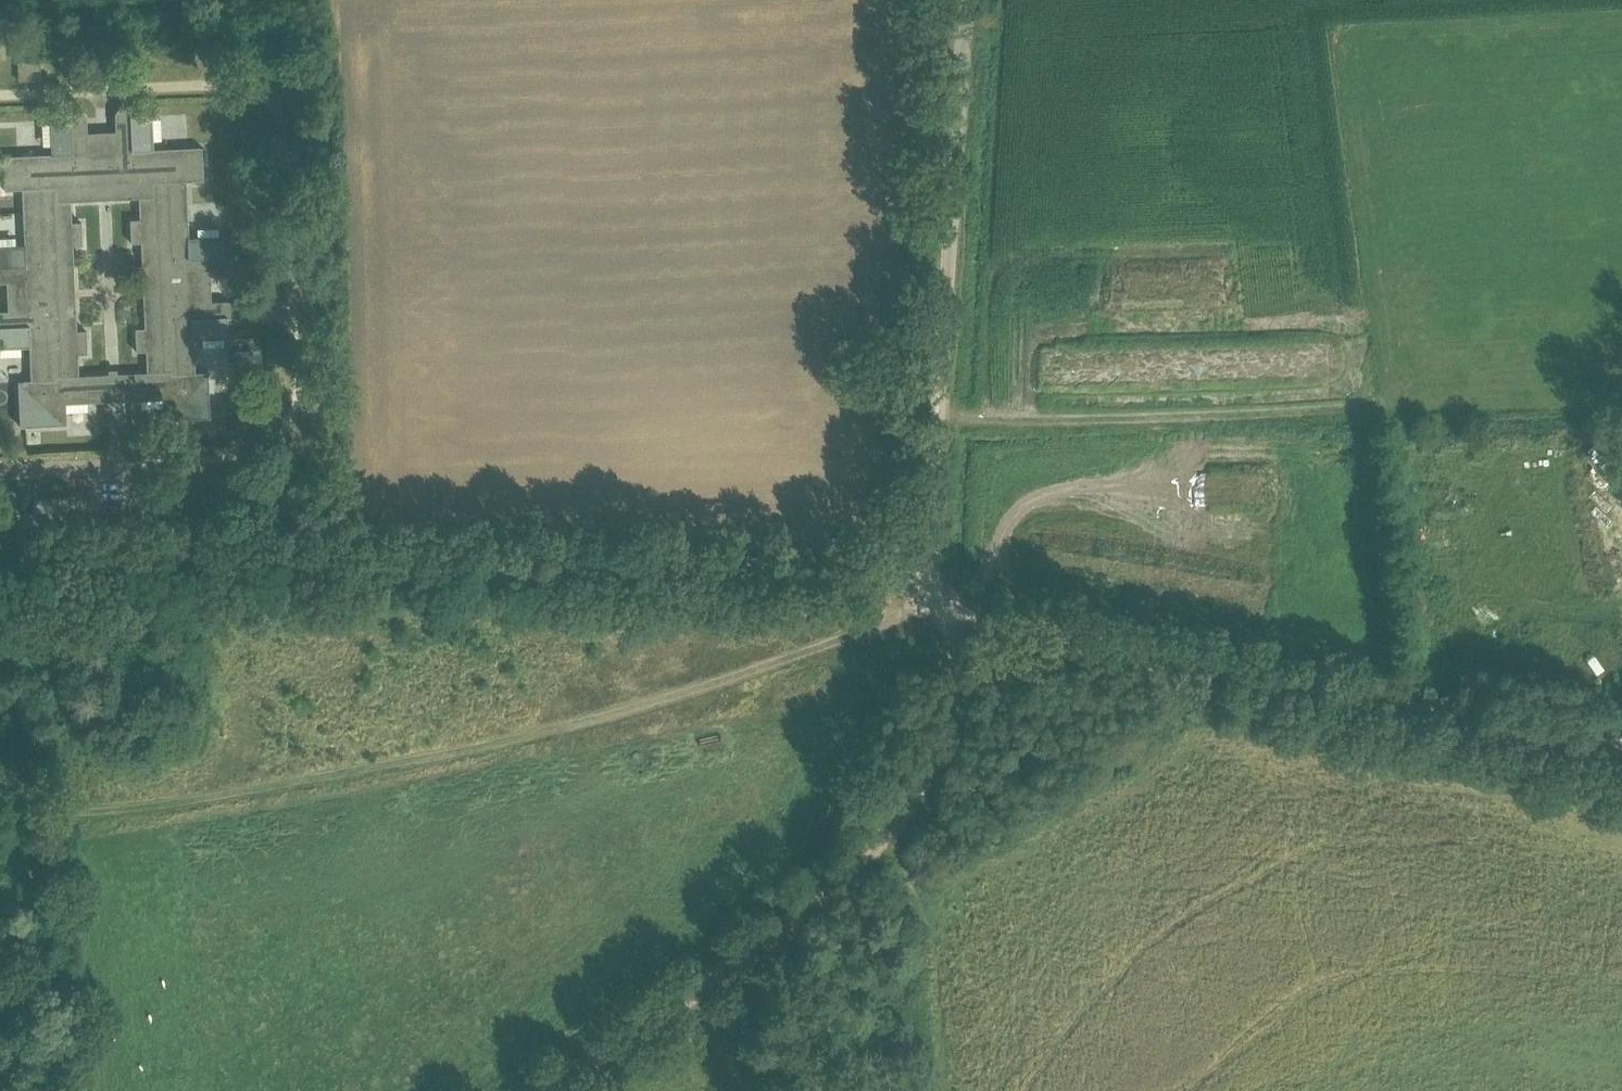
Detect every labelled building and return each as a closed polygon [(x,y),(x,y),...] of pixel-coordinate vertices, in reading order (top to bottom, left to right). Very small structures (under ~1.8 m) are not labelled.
[(8,56),(9,39),(0,39),(0,56),(8,56)] [(41,62),(20,62),(19,80),(41,80),(41,62)] [(234,256),(225,256),(224,236),(190,238),(187,182),(205,181),(203,147),(155,150),(154,137),(153,115),(133,116),(132,107),(124,108),(122,108),(121,108),(119,109),(118,110),(117,112),(116,113),(116,114),(116,117),(117,139),(109,139),(108,132),(97,133),(97,140),(89,140),(88,118),(87,116),(87,115),(86,114),(85,113),(84,111),(83,111),(81,110),(78,110),(70,110),(71,119),(51,120),(52,154),(4,157),(5,191),(23,190),(25,245),(0,247),(0,284),(14,283),(15,291),(8,291),(9,303),(15,303),(16,311),(0,312),(0,349),(30,347),(32,381),(19,381),(21,427),(67,425),(67,404),(115,402),(163,399),(164,420),(211,418),(209,372),(196,373),(195,340),(229,338),(228,318),(237,318),(237,309),(236,308),(236,307),(235,305),(234,304),(232,302),(230,302),(229,301),(227,301),(206,302),(205,294),(212,294),(211,282),(205,282),(205,274),(226,273),(228,273),(230,272),(231,271),(232,270),(233,269),(234,266),(234,265),(234,256)] [(71,500),(35,501),(35,513),(71,512),(71,500)] [(1443,518),(1442,507),(1423,508),(1424,520),(1443,518)] [(1419,539),(1421,550),(1442,546),(1440,535),(1419,539)]
